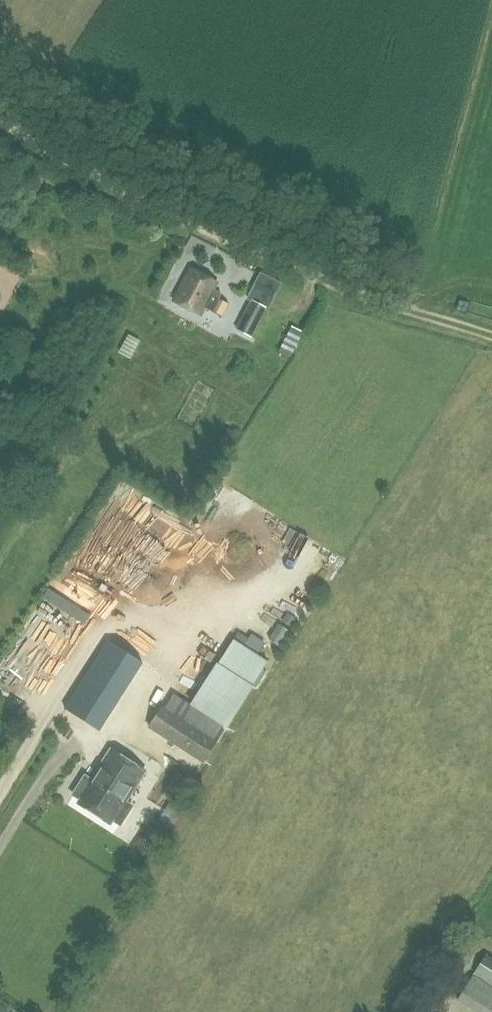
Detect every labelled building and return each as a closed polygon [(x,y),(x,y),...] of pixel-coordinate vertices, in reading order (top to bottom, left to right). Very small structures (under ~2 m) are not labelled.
[(189,269),(174,300),(201,314),(205,307),(211,310),(219,297),(221,293),(213,289),(214,289),(217,283),(189,269)] [(219,297),(211,310),(221,316),(228,302),(219,297)] [(251,299),(236,329),(252,337),(267,307),(251,299)] [(285,351),(299,324),(287,318),(273,345),(285,351)] [(140,527),(134,539),(164,555),(170,543),(140,527)] [(43,587),(76,612),(90,595),(75,584),(67,595),(48,580),(43,587)] [(219,660),(253,682),(268,659),(234,637),(219,660)] [(140,664),(108,644),(66,709),(98,729),(140,664)] [(254,683),(253,682),(219,660),(217,659),(190,701),(227,725),(254,683)] [(162,704),(148,726),(203,762),(218,741),(214,738),(165,706),(162,704)] [(148,770),(111,746),(97,767),(98,767),(92,777),(85,773),(72,794),(79,799),(76,802),(112,825),(114,821),(121,825),(134,805),(128,801),(148,770)] [(482,949),(491,954),(491,941),(488,939),(482,949)] [(488,953),(486,952),(456,999),(477,1011),(491,1011),(491,955),(488,953)]
